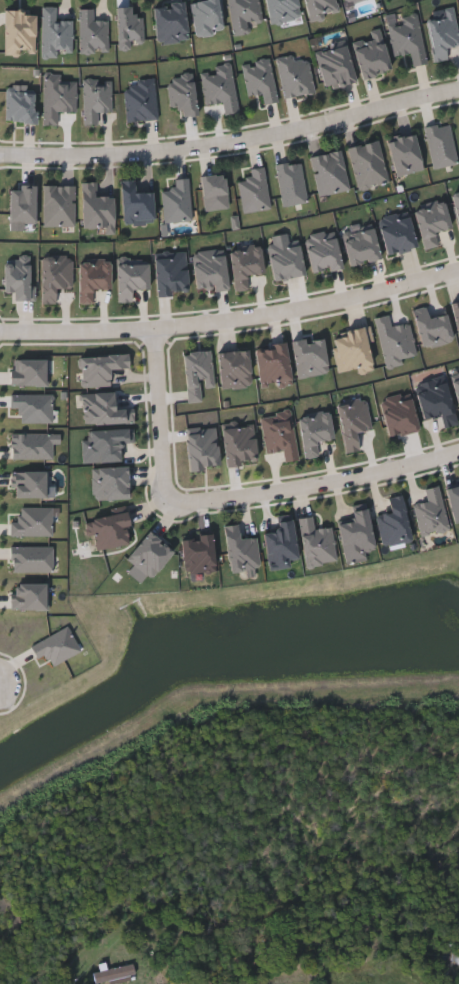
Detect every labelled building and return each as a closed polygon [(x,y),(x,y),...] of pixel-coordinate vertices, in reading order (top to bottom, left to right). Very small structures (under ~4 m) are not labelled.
[(232,28),(228,0),(258,0),(261,23),(232,28)] [(458,44),(444,46),(447,58),(434,61),(426,18),(443,15),(441,8),(452,6),(458,44)] [(129,48),(117,48),(116,7),(130,7),(131,16),(142,15),(143,42),(128,42),(129,48)] [(107,19),(107,51),(80,52),(79,9),(93,9),(93,20),(107,19)] [(410,52),(394,55),(387,20),(417,14),(426,62),(413,64),(410,52)] [(313,91),(283,96),(276,57),(293,54),(294,60),(307,57),(313,91)] [(247,93),(242,63),(269,58),(277,99),(263,102),(260,91),(247,93)] [(205,102),(200,70),(231,66),(237,111),(224,112),(223,100),(205,102)] [(75,111),(57,110),(56,123),(43,123),(44,74),(57,74),(57,80),(76,80),(75,111)] [(180,105),(170,106),(167,76),(192,74),(196,113),(181,114),(180,105)] [(155,79),(156,119),(125,120),(124,80),(155,79)] [(83,123),(83,81),(110,81),(110,111),(97,111),(97,123),(83,123)] [(6,120),(6,90),(34,90),(34,120),(6,120)] [(422,169),(395,175),(387,139),(414,132),(422,169)] [(378,139),(388,181),(357,188),(348,146),(378,139)] [(319,195),(310,156),(340,149),(349,187),(319,195)] [(152,189),(152,221),(121,221),(120,178),(135,178),(135,190),(152,189)] [(81,181),(96,181),(96,193),(113,193),(113,232),(104,232),(104,225),(81,225),(81,181)] [(74,184),(74,225),(42,225),(42,184),(74,184)] [(93,971),(133,963),(135,974),(95,981),(93,971)]
